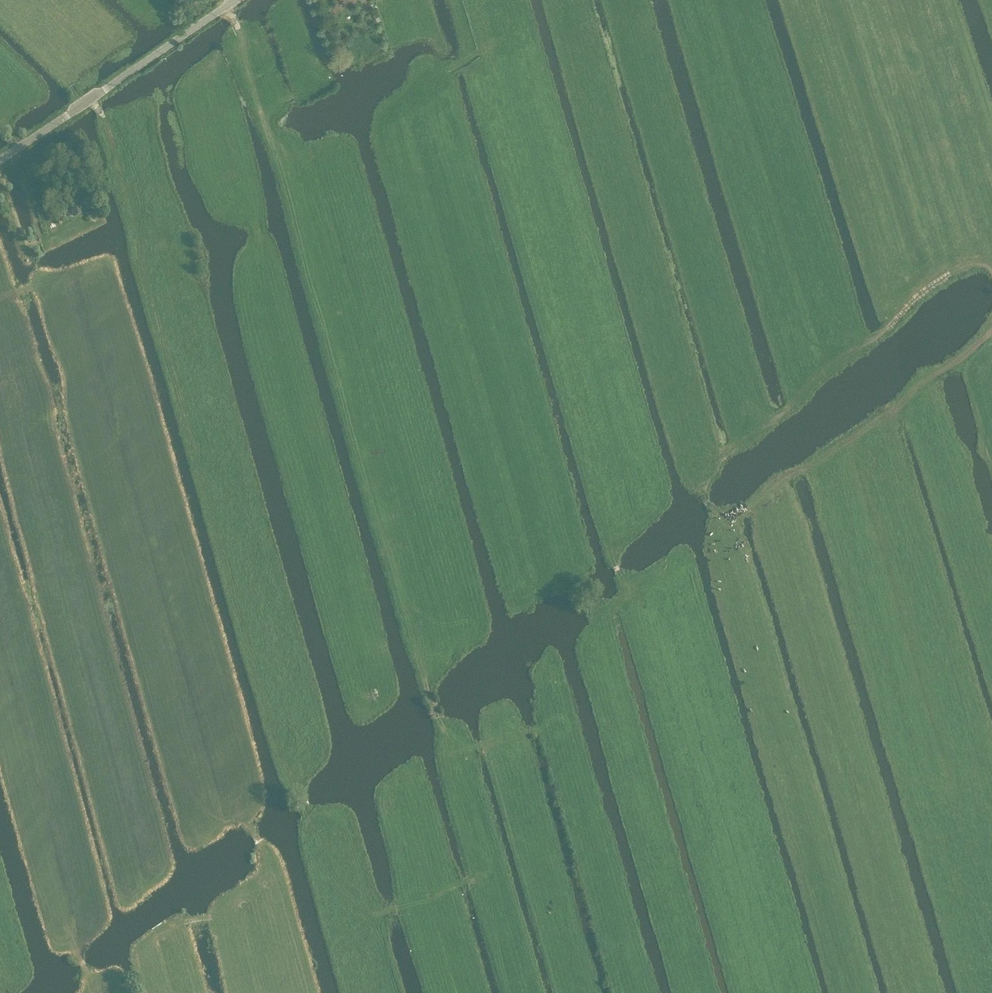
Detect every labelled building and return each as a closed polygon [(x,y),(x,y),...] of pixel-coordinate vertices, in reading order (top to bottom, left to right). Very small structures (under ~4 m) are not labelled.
[(71,206),(75,217),(82,214),(78,204),(71,206)]
